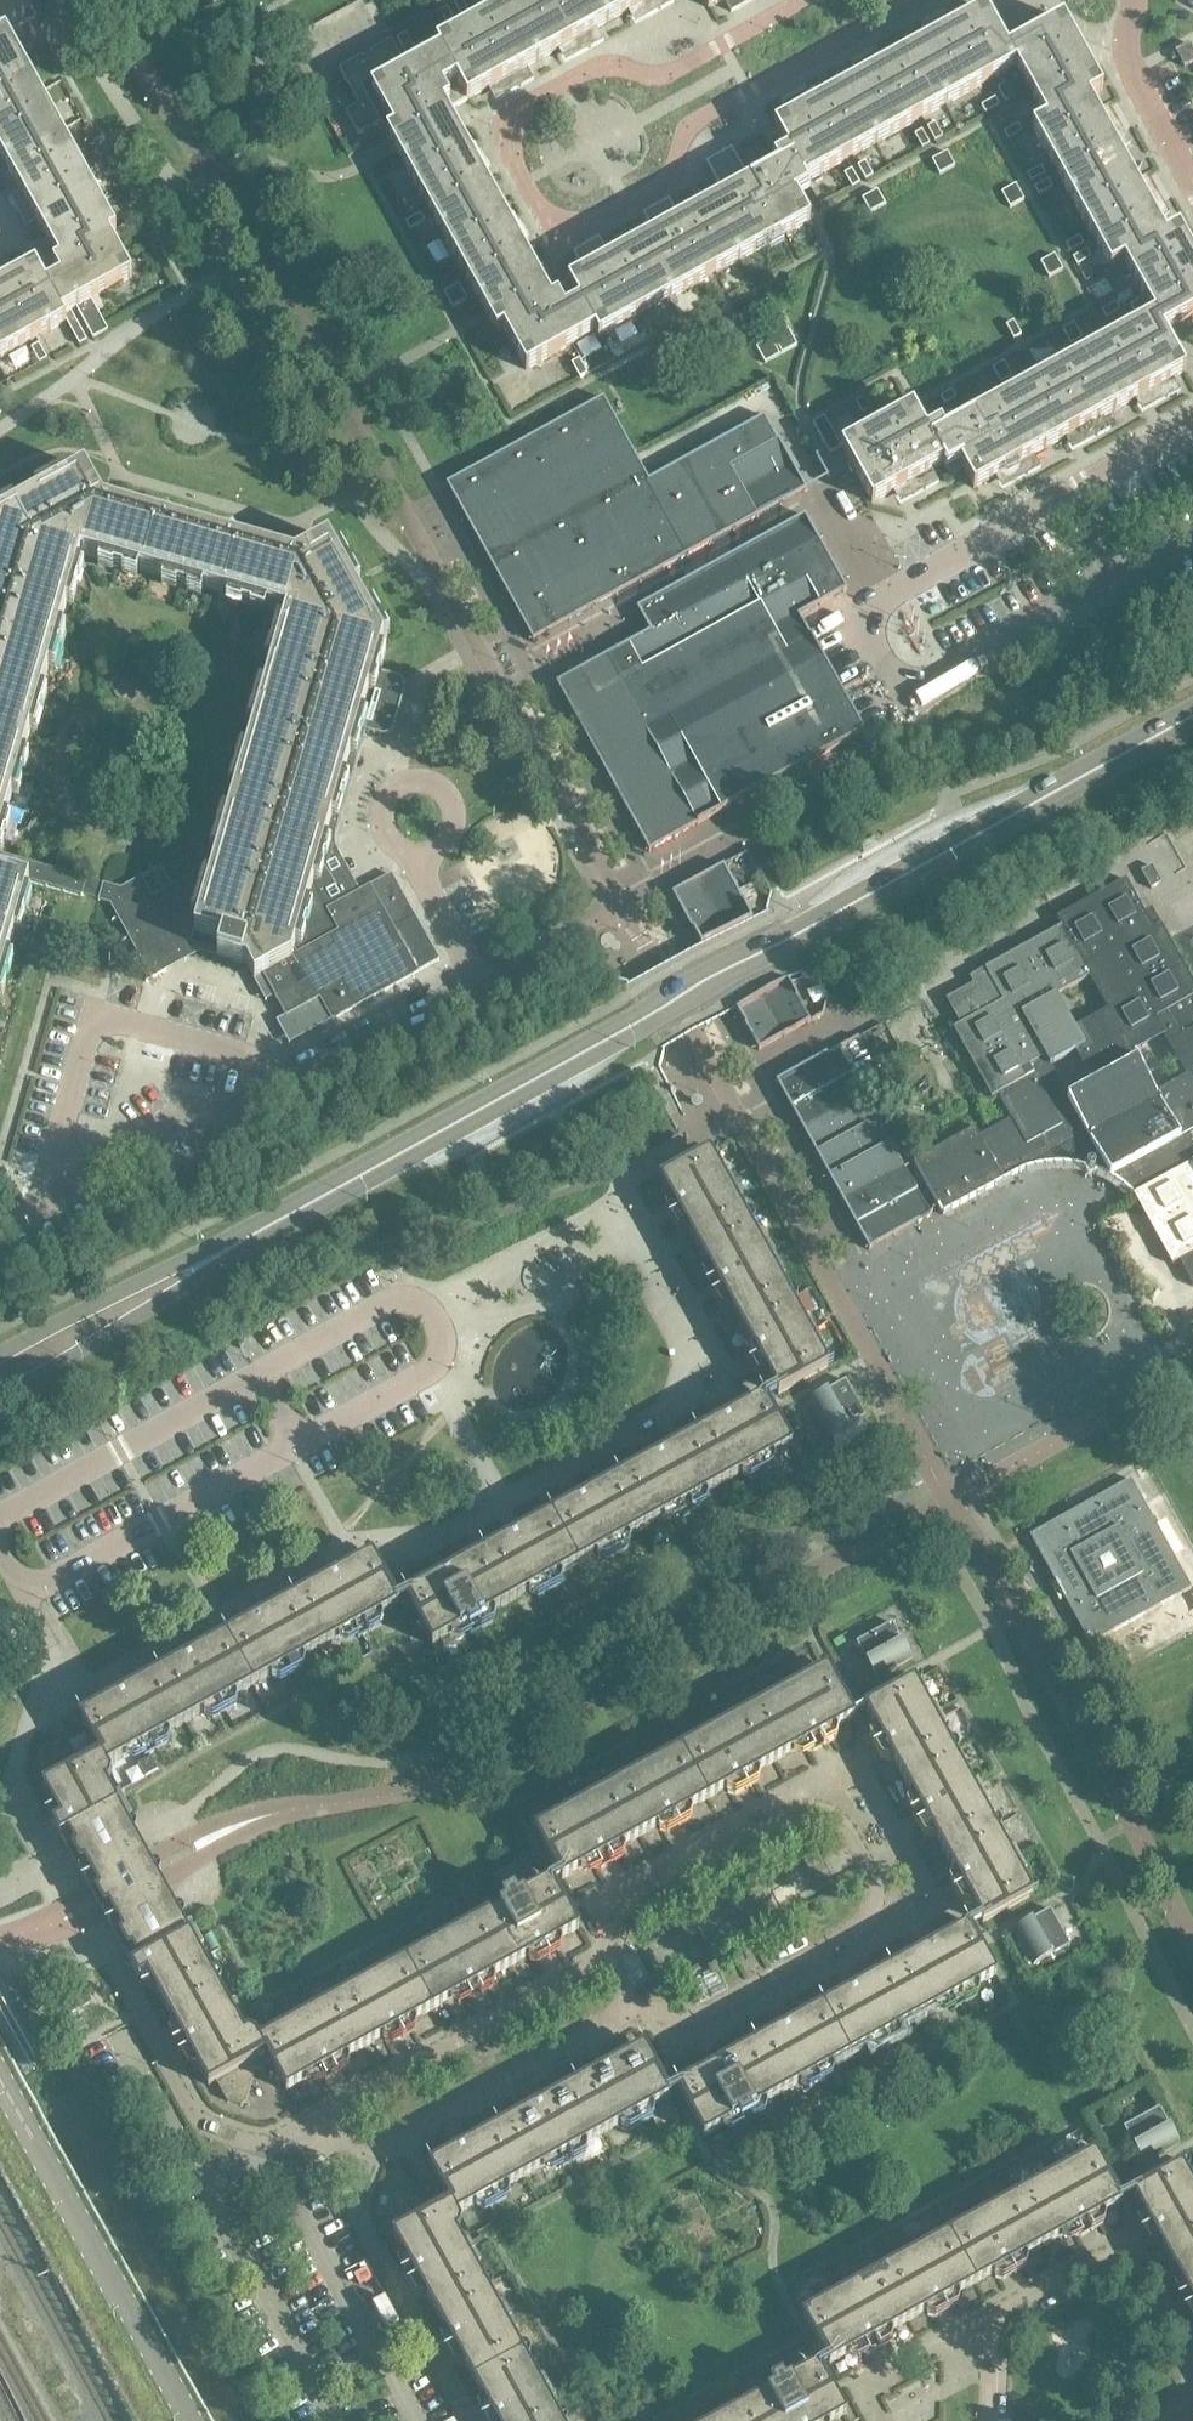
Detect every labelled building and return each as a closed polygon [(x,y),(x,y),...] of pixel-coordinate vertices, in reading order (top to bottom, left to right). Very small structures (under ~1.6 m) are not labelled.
[(36,19),(37,18),(26,0),(0,0),(0,153),(5,163),(61,132),(15,50),(7,34),(36,19)] [(470,14),(462,0),(461,0),(454,3),(462,18),(470,14)] [(596,0),(515,0),(507,5),(538,61),(566,45),(576,63),(607,46),(597,28),(608,22),(596,0)] [(608,22),(636,7),(643,20),(673,2),(672,0),(596,0),(608,22)] [(708,8),(723,0),(704,0),(708,8)] [(748,12),(769,0),(742,0),(748,12)] [(538,61),(507,5),(436,44),(440,50),(467,100),(496,84),(506,102),(537,85),(527,67),(538,61)] [(1103,91),(1063,19),(1008,49),(986,9),(957,26),(945,5),(919,20),(931,40),(916,48),(947,104),(1016,66),(1024,81),(1029,91),(1045,120),(1046,121),(1089,97),(1089,98),(1103,91)] [(448,28),(456,23),(448,8),(440,13),(448,28)] [(475,144),(467,148),(452,120),(447,111),(467,100),(440,50),(407,68),(391,40),(370,52),(371,54),(364,58),(362,56),(339,69),(359,104),(345,112),(358,135),(388,119),(394,129),(386,133),(395,147),(441,233),(498,202),(482,174),(489,170),(475,144)] [(1189,43),(1175,51),(1184,67),(1192,62),(1192,50),(1189,43)] [(947,104),(916,48),(887,64),(875,44),(849,58),(861,79),(846,87),(877,143),(947,104)] [(806,182),(847,160),(877,143),(846,87),(817,103),(806,82),(780,97),(791,117),(774,127),(787,151),(773,159),(777,166),(750,181),(732,148),(706,162),(724,196),(709,204),(740,260),(810,221),(797,197),(810,189),(806,182)] [(1127,167),(1115,145),(1112,139),(1132,128),(1118,102),(1097,113),(1089,98),(1089,97),(1046,121),(1045,120),(1032,127),(1071,198),(1127,167)] [(116,232),(110,220),(61,132),(5,163),(21,191),(10,197),(27,228),(38,222),(55,254),(36,265),(63,315),(71,311),(132,277),(110,236),(116,232)] [(1165,236),(1150,209),(1171,198),(1156,172),(1136,183),(1127,167),(1071,198),(1110,269),(1123,261),(1166,237),(1165,236)] [(740,260),(709,204),(680,220),(669,199),(643,214),(654,234),(638,243),(669,299),(740,260)] [(568,282),(548,293),(541,282),(521,244),(528,240),(514,214),(506,218),(498,202),(441,233),(487,315),(497,333),(504,329),(526,370),(595,332),(568,282)] [(421,215),(406,223),(410,230),(425,222),(421,215)] [(1192,315),(1192,255),(1179,229),(1165,236),(1166,237),(1123,261),(1146,303),(1153,316),(1083,355),(1114,411),(1142,395),(1152,413),(1183,396),(1173,378),(1185,371),(1163,331),(1192,315)] [(669,299),(638,243),(611,258),(599,238),(573,252),(585,273),(568,282),(595,332),(599,338),(669,299)] [(36,265),(7,281),(0,269),(0,358),(67,321),(63,315),(36,265)] [(452,308),(467,300),(459,285),(444,293),(452,308)] [(780,314),(771,299),(756,307),(765,323),(780,314)] [(77,308),(93,339),(108,331),(108,330),(92,300),(77,308)] [(762,324),(754,309),(739,317),(747,332),(762,324)] [(87,341),(71,311),(63,315),(67,321),(80,345),(87,341)] [(788,330),(780,315),(765,323),(774,338),(788,330)] [(762,324),(748,332),(757,348),(771,340),(762,324)] [(797,346),(789,331),(774,339),(782,354),(797,346)] [(771,340),(757,349),(765,363),(780,355),(771,340)] [(32,349),(40,363),(47,359),(39,344),(32,349)] [(1114,411),(1083,355),(1013,393),(1044,449),(1073,434),(1082,452),(1113,434),(1103,416),(1114,411)] [(588,374),(580,359),(572,363),(580,378),(588,374)] [(1013,393),(945,431),(944,432),(964,468),(963,469),(974,488),(1003,472),(1016,496),(1047,479),(1034,455),(1044,449),(1013,393)] [(806,490),(765,416),(649,481),(603,398),(446,485),(533,642),(795,497),(806,490)] [(964,468),(944,432),(945,431),(941,424),(927,432),(913,407),(841,447),(872,503),(901,487),(915,512),(946,495),(932,470),(943,464),(949,476),(963,469),(964,468)] [(287,1017),(310,1004),(318,1020),(321,1026),(439,960),(391,874),(360,892),(338,852),(336,847),(336,844),(335,840),(335,837),(336,833),(366,732),(382,736),(384,736),(386,736),(388,735),(390,734),(392,732),(393,730),(405,691),(405,688),(405,686),(404,683),(402,680),(399,678),(397,678),(374,671),(379,654),(383,639),(328,539),(294,558),(238,541),(233,533),(224,537),(174,523),(169,514),(159,519),(103,503),(85,469),(0,516),(0,835),(81,555),(286,614),(209,881),(192,876),(153,897),(142,878),(121,889),(103,884),(103,886),(95,883),(87,881),(87,879),(0,854),(0,983),(29,882),(82,897),(82,895),(90,898),(99,900),(98,902),(116,907),(155,977),(166,971),(172,950),(187,954),(194,932),(222,940),(217,956),(246,965),(254,979),(263,974),(287,1017)] [(649,852),(864,734),(800,617),(847,591),(805,515),(637,609),(650,632),(556,684),(649,852)] [(787,982),(752,918),(753,918),(724,865),(672,894),(759,1051),(811,1022),(788,981),(787,982)] [(1159,928),(1161,927),(1160,925),(1153,929),(1126,880),(1124,880),(1125,882),(1059,919),(1058,917),(1056,918),(1062,928),(1030,946),(1057,996),(1089,978),(1094,986),(1103,981),(1116,1005),(1075,1028),(1085,1047),(1097,1069),(1131,1050),(1162,1033),(1186,1077),(1192,1074),(1192,989),(1159,928)] [(1085,1047),(1075,1028),(1057,996),(1030,946),(1029,946),(1028,944),(1018,950),(1019,952),(987,970),(986,968),(984,969),(988,976),(946,999),(960,1025),(953,1029),(954,1030),(955,1029),(992,1096),(990,1097),(991,1099),(998,1095),(1051,1066),(1075,1052),(1085,1047)] [(1186,1077),(1156,1094),(1131,1050),(1097,1069),(1085,1047),(1075,1052),(1088,1077),(1066,1090),(1099,1150),(1089,1155),(1100,1158),(1112,1180),(1129,1170),(1140,1190),(1192,1161),(1192,1074),(1186,1077)] [(919,1223),(827,1054),(776,1082),(869,1250),(919,1223)] [(1063,1148),(1079,1139),(1088,1156),(1089,1155),(1099,1150),(1066,1090),(1064,1091),(1051,1066),(998,1095),(1011,1119),(979,1136),(974,1128),(914,1162),(942,1214),(1011,1177),(1025,1202),(1077,1173),(1063,1148)] [(748,1222),(735,1199),(743,1194),(731,1172),(723,1177),(710,1153),(660,1181),(670,1199),(667,1201),(665,1209),(666,1209),(673,1212),(676,1216),(671,1219),(677,1231),(685,1226),(698,1249),(748,1222)] [(1140,1190),(1141,1191),(1134,1195),(1135,1197),(1136,1196),(1173,1262),(1171,1263),(1172,1265),(1180,1261),(1192,1285),(1192,1161),(1140,1190)] [(778,1276),(786,1272),(774,1250),(765,1254),(748,1222),(698,1249),(713,1277),(710,1279),(708,1286),(708,1287),(716,1289),(719,1294),(714,1297),(720,1308),(728,1304),(741,1326),(790,1299),(778,1276)] [(828,1367),(815,1344),(823,1339),(811,1318),(803,1322),(790,1299),(741,1326),(750,1344),(747,1346),(745,1353),(746,1354),(753,1357),(756,1361),(751,1364),(755,1372),(757,1376),(765,1371),(778,1395),(828,1367)] [(865,1417),(846,1381),(810,1400),(829,1436),(865,1417)] [(768,1404),(764,1397),(741,1410),(736,1402),(725,1409),(728,1413),(723,1416),(715,1414),(714,1414),(712,1422),(714,1425),(696,1435),(724,1484),(746,1472),(750,1480),(772,1468),(768,1460),(792,1447),(768,1404)] [(724,1484),(696,1435),(674,1448),(669,1440),(658,1446),(660,1451),(655,1453),(648,1451),(647,1452),(645,1459),(647,1463),(618,1478),(646,1528),(676,1511),(681,1519),(702,1507),(698,1499),(724,1484)] [(646,1528),(618,1478),(596,1491),(591,1483),(580,1489),(583,1494),(578,1496),(570,1494),(569,1495),(567,1502),(569,1506),(549,1517),(576,1566),(598,1554),(602,1562),(624,1550),(620,1542),(646,1528)] [(1192,1589),(1131,1480),(1030,1536),(1055,1582),(1064,1599),(1065,1599),(1090,1645),(1192,1589)] [(576,1566),(549,1517),(528,1528),(524,1520),(520,1522),(512,1526),(515,1531),(510,1534),(503,1532),(502,1532),(500,1540),(501,1543),(484,1553),(511,1602),(531,1591),(535,1599),(557,1587),(553,1579),(576,1566)] [(511,1602),(484,1553),(461,1565),(457,1557),(445,1563),(448,1568),(443,1571),(435,1569),(432,1577),(434,1580),(405,1596),(407,1601),(432,1645),(464,1628),(468,1636),(490,1624),(486,1616),(511,1602)] [(399,1605),(372,1556),(348,1569),(344,1561),(333,1567),(335,1572),(330,1574),(323,1572),(322,1573),(320,1580),(321,1584),(293,1599),(321,1649),(354,1630),(358,1638),(380,1626),(376,1618),(399,1605)] [(321,1649),(293,1599),(271,1612),(266,1604),(255,1610),(257,1615),(253,1618),(245,1615),(244,1616),(242,1623),(244,1627),(225,1637),(253,1686),(276,1673),(280,1681),(302,1669),(298,1661),(321,1649)] [(912,1659),(892,1623),(856,1643),(876,1679),(912,1659)] [(253,1686),(225,1637),(203,1649),(198,1641),(187,1648),(190,1652),(185,1655),(177,1653),(176,1653),(174,1661),(176,1664),(158,1674),(186,1723),(209,1710),(213,1718),(235,1706),(231,1698),(253,1686)] [(852,1715),(827,1669),(803,1682),(799,1674),(777,1686),(781,1695),(747,1713),(775,1763),(804,1746),(806,1750),(813,1752),(814,1751),(816,1744),(821,1741),(824,1746),(835,1740),(831,1732),(854,1719),(852,1715)] [(186,1723),(158,1674),(136,1686),(131,1678),(120,1685),(123,1689),(118,1692),(110,1690),(109,1691),(107,1698),(109,1701),(80,1717),(95,1744),(100,1754),(107,1767),(142,1747),(147,1755),(168,1743),(164,1735),(186,1723)] [(951,1749),(939,1727),(947,1722),(935,1700),(927,1705),(914,1681),(864,1709),(877,1732),(869,1737),(876,1748),(881,1746),(883,1750),(881,1758),(882,1759),(889,1761),(892,1759),(902,1777),(951,1749)] [(775,1763),(747,1713),(725,1726),(720,1718),(699,1730),(703,1738),(680,1750),(708,1800),(731,1787),(733,1790),(740,1792),(741,1792),(744,1784),(748,1781),(751,1786),(762,1780),(758,1772),(775,1763)] [(50,1782),(100,1754),(95,1744),(68,1759),(63,1750),(48,1745),(44,1748),(40,1762),(50,1782)] [(982,1805),(990,1800),(978,1778),(970,1783),(951,1749),(902,1777),(918,1805),(914,1807),(912,1814),(913,1815),(920,1818),(923,1822),(918,1825),(924,1836),(924,1837),(933,1832),(945,1855),(994,1827),(982,1805)] [(708,1800),(680,1750),(658,1763),(653,1755),(632,1767),(636,1775),(613,1787),(641,1837),(658,1827),(660,1830),(668,1832),(669,1832),(671,1824),(676,1822),(678,1826),(690,1820),(685,1812),(708,1800)] [(143,1852),(124,1816),(132,1812),(119,1789),(111,1793),(99,1771),(107,1767),(100,1754),(50,1782),(43,1786),(59,1815),(56,1817),(54,1825),(67,1848),(72,1845),(100,1900),(130,1952),(126,1955),(138,1978),(146,1980),(149,1979),(165,2008),(215,1980),(196,1946),(204,1942),(191,1919),(183,1923),(164,1888),(153,1870),(143,1852)] [(641,1837),(613,1787),(591,1800),(586,1792),(564,1804),(569,1812),(535,1831),(560,1876),(562,1880),(591,1864),(593,1867),(600,1869),(601,1869),(603,1861),(608,1859),(611,1864),(622,1857),(618,1849),(641,1837)] [(1032,1896),(1019,1872),(1027,1867),(1015,1845),(1007,1850),(994,1827),(945,1855),(955,1872),(952,1874),(949,1882),(950,1882),(957,1885),(960,1890),(955,1892),(962,1904),(970,1899),(983,1923),(1032,1896)] [(579,1929),(551,1880),(528,1893),(524,1885),(502,1897),(506,1905),(484,1918),(511,1967),(528,1957),(530,1961),(537,1963),(538,1962),(541,1955),(545,1952),(548,1957),(560,1951),(555,1943),(579,1929)] [(1070,1946),(1050,1909),(1014,1930),(1034,1965),(1070,1946)] [(511,1967),(484,1918),(461,1930),(457,1922),(435,1934),(439,1942),(405,1961),(433,2010),(461,1994),(463,1998),(471,2000),(471,1999),(474,1992),(478,1989),(481,1994),(493,1988),(488,1980),(511,1967)] [(996,1976),(981,1948),(969,1926),(946,1939),(941,1931),(930,1937),(932,1942),(928,1945),(920,1943),(919,1943),(917,1951),(919,1954),(890,1970),(918,2019),(951,2001),(955,2009),(977,1997),(973,1989),(996,1976)] [(433,2010),(405,1961),(383,1973),(378,1965),(356,1977),(361,1986),(338,1998),(365,2047),(382,2038),(384,2041),(392,2043),(393,2043),(395,2035),(400,2033),(403,2037),(414,2031),(409,2023),(433,2010)] [(918,2019),(890,1970),(868,1982),(863,1974),(852,1980),(854,1985),(850,1988),(842,1986),(841,1986),(839,1994),(841,1997),(822,2007),(850,2057),(872,2044),(877,2052),(899,2040),(894,2032),(918,2019)] [(251,2046),(239,2024),(247,2020),(235,1998),(227,2002),(215,1980),(165,2008),(177,2029),(169,2034),(176,2045),(180,2043),(183,2048),(181,2055),(181,2056),(189,2058),(192,2057),(208,2086),(216,2081),(266,2054),(259,2042),(251,2046)] [(365,2047),(338,1998),(315,2011),(311,2003),(289,2015),(294,2023),(259,2042),(266,2054),(271,2064),(286,2091),(315,2075),(317,2078),(324,2081),(325,2080),(328,2073),(332,2070),(335,2075),(346,2068),(342,2060),(365,2047)] [(850,2057),(822,2007),(800,2020),(795,2012),(784,2018),(787,2023),(782,2025),(774,2023),(773,2024),(771,2031),(773,2035),(755,2044),(782,2094),(805,2081),(810,2089),(832,2077),(827,2069),(850,2057)] [(782,2094),(755,2044),(733,2057),(728,2049),(725,2050),(717,2055),(719,2060),(715,2063),(707,2060),(706,2061),(704,2069),(706,2072),(677,2088),(704,2137),(738,2118),(743,2126),(765,2114),(760,2106),(782,2094)] [(671,2097),(664,2084),(644,2047),(620,2060),(616,2052),(612,2054),(604,2059),(607,2063),(602,2066),(594,2064),(591,2072),(593,2075),(576,2085),(603,2134),(626,2122),(630,2130),(652,2118),(647,2110),(671,2097)] [(250,2088),(245,2079),(271,2064),(266,2054),(216,2081),(227,2101),(241,2105),(246,2103),(250,2088)] [(603,2134),(576,2085),(553,2097),(548,2089),(537,2096),(540,2101),(535,2103),(527,2101),(526,2102),(524,2109),(526,2112),(498,2128),(525,2178),(559,2159),(563,2167),(585,2155),(580,2147),(603,2134)] [(1179,2143),(1159,2108),(1123,2127),(1143,2163),(1179,2143)] [(525,2178),(498,2128),(475,2140),(471,2132),(459,2139),(462,2144),(457,2146),(449,2144),(449,2145),(446,2152),(448,2155),(430,2166),(445,2193),(450,2203),(457,2215),(480,2202),(485,2210),(507,2198),(502,2190),(525,2178)] [(1122,2203),(1110,2182),(1094,2154),(1071,2167),(1066,2159),(1044,2171),(1049,2179),(1015,2198),(1042,2247),(1071,2231),(1073,2234),(1081,2236),(1084,2228),(1089,2226),(1091,2231),(1103,2224),(1098,2216),(1122,2203)] [(1181,2166),(1144,2187),(1132,2193),(1145,2217),(1137,2221),(1143,2233),(1148,2230),(1151,2235),(1148,2243),(1149,2243),(1157,2246),(1160,2244),(1169,2261),(1192,2248),(1192,2188),(1181,2166)] [(400,2230),(450,2203),(445,2193),(418,2208),(413,2198),(398,2194),(394,2196),(389,2211),(400,2230)] [(1042,2247),(1015,2198),(992,2210),(988,2202),(966,2214),(970,2222),(948,2235),(975,2284),(993,2274),(995,2277),(1003,2279),(1004,2279),(1006,2271),(1011,2269),(1013,2274),(1025,2267),(1020,2259),(1042,2247)] [(473,2263),(481,2259),(469,2237),(461,2241),(449,2220),(457,2215),(450,2203),(400,2230),(393,2234),(409,2264),(406,2266),(403,2273),(404,2274),(412,2276),(414,2281),(409,2284),(416,2295),(424,2291),(436,2313),(486,2286),(473,2263)] [(975,2284),(948,2235),(925,2247),(921,2239),(899,2251),(903,2259),(881,2272),(908,2321),(926,2312),(927,2315),(935,2317),(936,2316),(938,2309),(943,2306),(946,2311),(957,2305),(953,2297),(975,2284)] [(1169,2261),(1185,2290),(1182,2292),(1180,2299),(1180,2300),(1188,2302),(1190,2307),(1186,2310),(1192,2321),(1192,2248),(1169,2261)] [(908,2321),(881,2272),(858,2284),(854,2276),(832,2288),(836,2296),(802,2315),(827,2360),(829,2365),(858,2349),(860,2352),(868,2354),(869,2354),(871,2346),(876,2343),(879,2348),(890,2342),(885,2334),(908,2321)] [(523,2353),(510,2331),(518,2326),(506,2304),(498,2309),(486,2286),(436,2313),(446,2331),(443,2333),(441,2340),(441,2341),(449,2343),(451,2348),(446,2351),(453,2362),(461,2358),(473,2381),(523,2353)] [(547,2398),(555,2393),(543,2371),(535,2376),(523,2353),(473,2381),(486,2404),(478,2408),(484,2420),(489,2417),(491,2420),(559,2420),(560,2420),(547,2398)] [(821,2370),(819,2365),(795,2378),(791,2370),(769,2382),(774,2390),(751,2402),(761,2420),(834,2420),(846,2414),(821,2370)] [(751,2402),(728,2415),(724,2407),(702,2419),(703,2420),(761,2420),(751,2402)]
